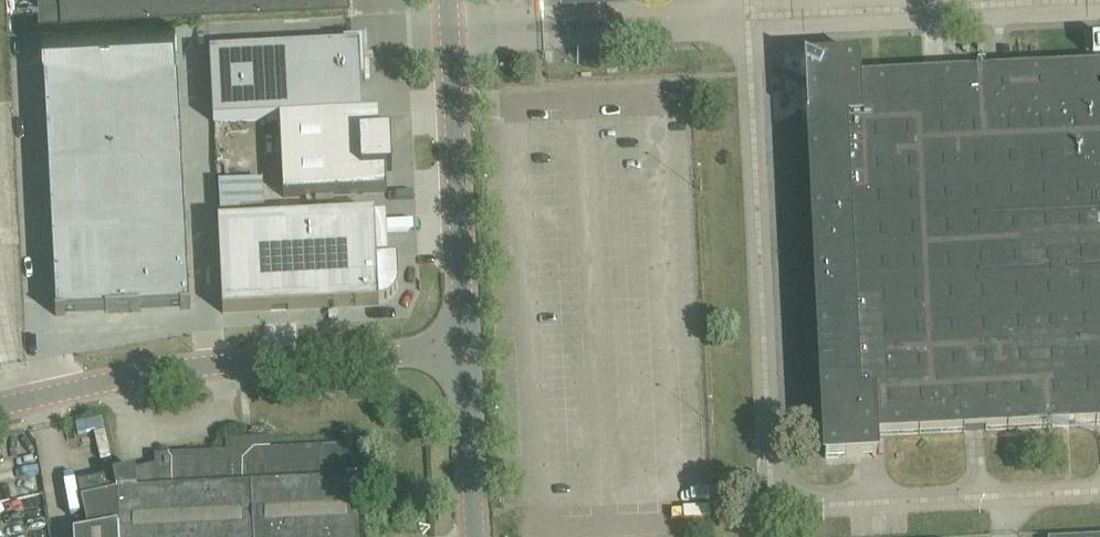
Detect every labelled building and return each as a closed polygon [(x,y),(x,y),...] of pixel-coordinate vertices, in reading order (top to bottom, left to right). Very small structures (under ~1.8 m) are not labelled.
[(41,8),(210,0),(40,0),(41,8)] [(56,316),(191,309),(191,306),(190,306),(176,25),(42,32),(53,250),(56,312),(56,314),(56,316)] [(280,120),(363,116),(362,90),(361,82),(366,82),(364,42),(344,43),(344,47),(337,47),(210,54),(213,123),(280,120)] [(857,63),(806,65),(826,459),(879,456),(878,439),(1099,427),(1099,71),(858,82),(857,63)] [(380,136),(379,115),(363,116),(280,120),(284,198),(387,193),(386,172),(392,172),(391,153),(390,135),(386,136),(380,136)] [(219,184),(221,220),(265,217),(263,182),(219,184)] [(397,259),(377,260),(375,216),(218,224),(223,314),(379,306),(379,303),(389,301),(394,297),(397,291),(399,285),(397,259)] [(74,536),(362,536),(360,480),(373,479),(371,446),(370,446),(370,448),(269,453),(268,441),(270,441),(270,440),(226,442),(226,443),(228,443),(229,455),(169,458),(169,456),(155,457),(156,474),(137,475),(136,471),(78,484),(88,531),(74,534),(74,536)]
